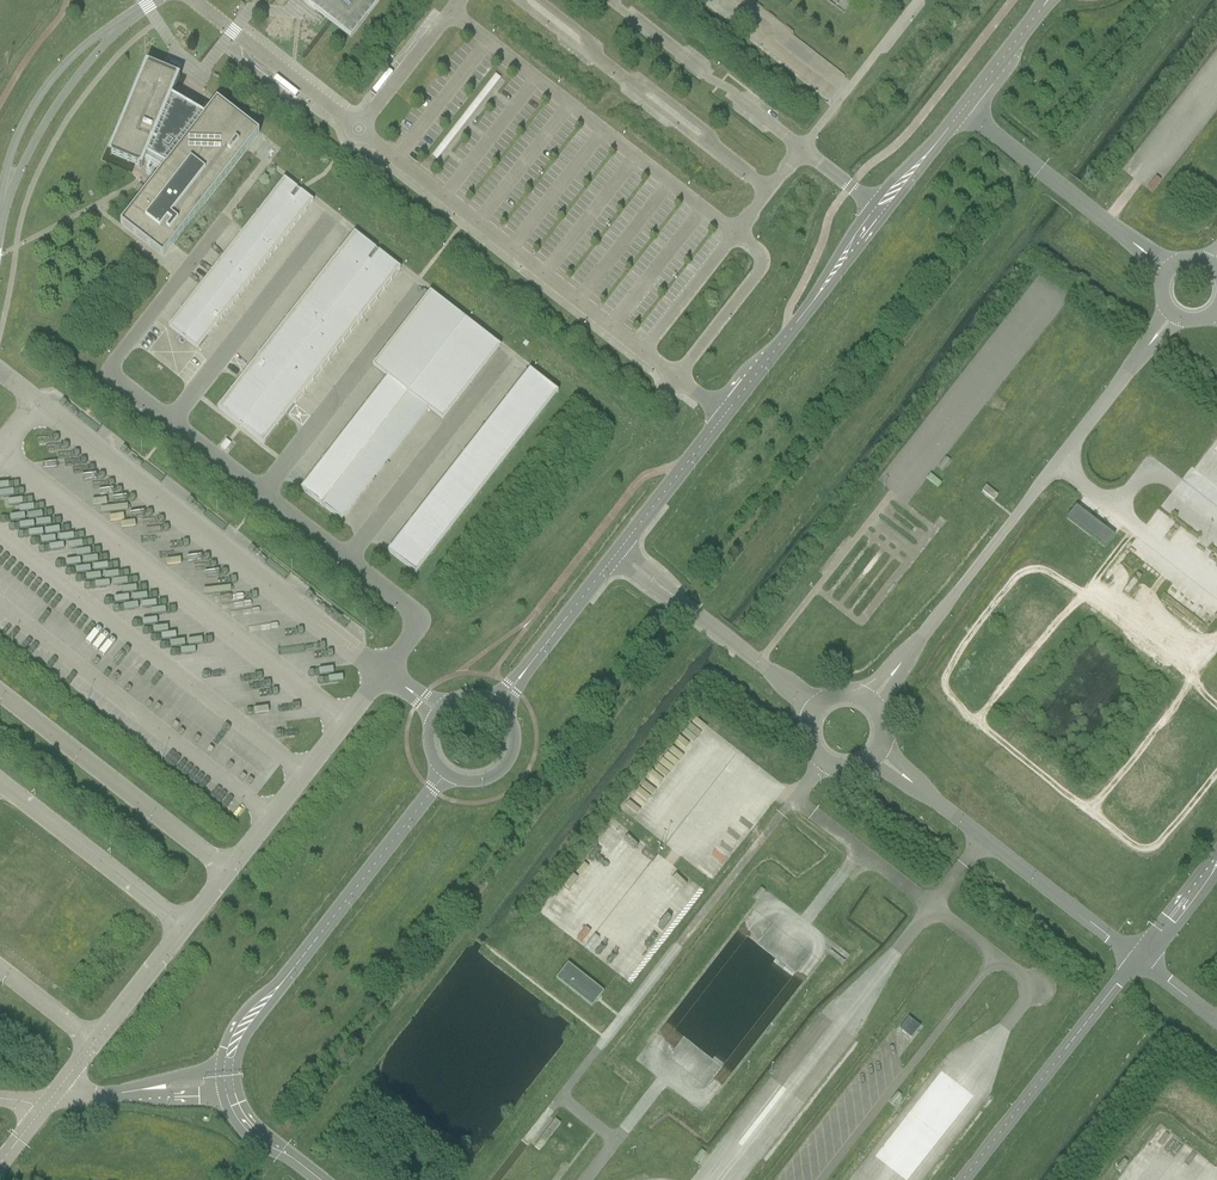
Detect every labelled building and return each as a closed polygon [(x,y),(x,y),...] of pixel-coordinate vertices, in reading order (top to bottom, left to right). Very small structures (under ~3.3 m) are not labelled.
[(307,1),(316,9),(318,7),(322,10),(321,12),(334,23),(350,35),(378,0),(307,0),(307,1)] [(150,73),(117,154),(136,162),(137,162),(141,153),(169,170),(159,184),(153,192),(152,192),(152,193),(127,225),(141,236),(145,238),(162,252),(165,248),(167,245),(169,242),(170,242),(177,233),(241,151),(248,141),(250,139),(236,128),(230,135),(194,114),(164,97),(167,92),(167,90),(171,82),(150,73)] [(431,157),(435,159),(499,78),(495,75),(431,157)] [(1154,176),(1147,188),(1153,191),(1160,180),(1154,176)] [(244,231),(168,327),(197,350),(313,202),(284,179),(244,231)] [(354,233),(238,382),(218,408),(264,444),(286,416),(400,269),(354,233)] [(373,367),(387,378),(300,490),(341,522),(428,410),(442,421),(500,347),(430,293),(429,293),(430,293),(373,367)] [(387,552),(414,573),(416,574),(558,393),(529,370),(387,552)] [(982,492),(993,501),(997,496),(986,487),(982,492)] [(1076,507),(1061,526),(1099,556),(1114,537),(1076,507)] [(598,992),(562,963),(550,978),(586,1007),(598,992)] [(898,1030),(911,1039),(920,1027),(908,1018),(898,1030)] [(541,1138),(546,1142),(560,1124),(555,1121),(541,1138)] [(534,1147),(539,1151),(545,1143),(541,1140),(534,1147)]
